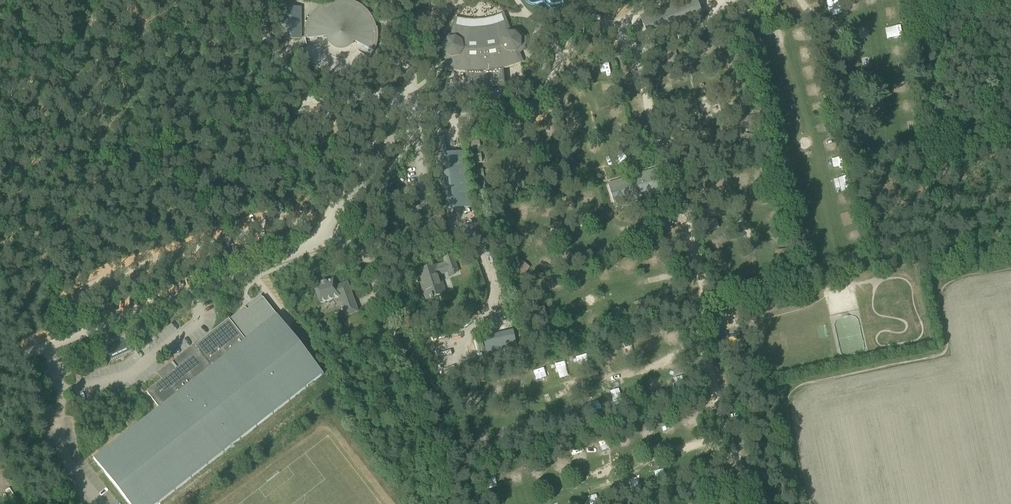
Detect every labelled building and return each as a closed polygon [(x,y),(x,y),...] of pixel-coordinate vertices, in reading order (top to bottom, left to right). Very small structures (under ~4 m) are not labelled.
[(377,27),(375,28),(374,23),(370,15),(364,8),(356,3),(347,0),(339,0),(338,0),(329,2),(321,6),(314,12),(312,16),(310,15),(307,19),(306,24),(304,29),(304,33),(304,39),(331,37),(350,40),(374,52),(376,47),(377,42),(378,37),(378,32),(377,27)] [(282,15),(282,39),(300,38),(300,15),(282,15)] [(446,70),(454,72),(466,74),(467,87),(503,84),(502,70),(513,67),(521,64),(517,53),(523,48),(523,39),(517,32),(508,32),(504,22),(496,25),(491,26),(485,27),(475,28),(469,28),(463,28),(455,26),(453,37),(445,38),(440,46),(440,47),(439,49),(439,52),(441,54),(441,55),(448,59),(446,70)] [(367,62),(368,60),(358,50),(357,51),(356,52),(354,53),(353,54),(352,55),(349,56),(347,56),(346,57),(344,57),(343,57),(341,57),(340,57),(338,57),(337,57),(335,57),(334,56),(332,56),(331,55),(329,54),(328,53),(327,52),(326,51),(325,50),(324,49),(323,48),(322,46),(321,45),(321,44),(307,50),(308,53),(310,55),(311,57),(313,59),(314,61),(316,62),(318,64),(320,65),(322,67),(325,68),(327,69),(329,70),(332,70),(334,71),(337,71),(339,72),(342,72),(344,72),(347,71),(349,71),(351,70),(354,69),(356,68),(358,67),(361,66),(363,65),(365,63),(367,62)] [(674,50),(665,53),(667,59),(676,56),(674,50)] [(651,56),(644,63),(648,67),(655,60),(651,56)] [(669,120),(663,121),(665,131),(671,130),(669,120)] [(472,142),(470,142),(471,151),(481,150),(480,141),(472,142)] [(470,198),(463,152),(435,156),(442,202),(470,198)] [(473,155),(471,156),(472,164),(482,163),(481,154),(473,155)] [(475,171),(473,171),(474,179),(474,180),(484,178),(483,170),(475,171)] [(618,180),(608,184),(615,208),(626,204),(625,201),(663,190),(657,172),(619,183),(618,180)] [(476,183),(474,184),(475,192),(476,193),(486,191),(485,182),(476,183)] [(775,191),(769,193),(772,203),(778,201),(775,191)] [(706,222),(700,223),(703,233),(708,231),(706,222)] [(507,238),(503,239),(506,249),(511,247),(507,238)] [(419,272),(425,289),(423,290),(426,299),(446,293),(443,283),(442,283),(440,275),(447,273),(448,275),(458,272),(452,256),(444,259),(445,263),(419,272)] [(515,269),(513,273),(521,279),(523,275),(515,269)] [(793,270),(789,279),(795,281),(798,272),(793,270)] [(321,285),(314,287),(317,297),(320,304),(338,297),(340,303),(344,302),(353,299),(347,283),(335,287),(333,280),(326,283),(326,282),(320,284),(321,285)] [(720,287),(717,292),(726,297),(729,291),(720,287)] [(93,459),(100,467),(129,503),(157,503),(323,374),(283,323),(277,315),(246,340),(229,318),(206,336),(195,345),(199,351),(162,380),(147,392),(159,408),(93,459)] [(662,318),(651,322),(652,327),(664,323),(662,318)] [(619,331),(608,335),(609,339),(621,336),(619,331)] [(573,345),(562,348),(563,353),(575,350),(573,345)] [(612,358),(612,350),(604,349),(604,358),(612,358)] [(530,358),(519,361),(520,366),(532,363),(530,358)] [(555,362),(557,376),(568,374),(566,360),(555,362)] [(486,371),(474,375),(476,379),(487,376),(486,371)] [(686,379),(679,380),(679,375),(667,376),(668,385),(686,384),(686,379)] [(647,381),(651,394),(661,391),(657,378),(647,381)] [(618,389),(606,393),(610,407),(622,404),(618,389)] [(676,397),(665,400),(666,405),(678,401),(676,397)] [(679,401),(667,405),(669,410),(680,406),(679,401)] [(541,412),(544,427),(556,424),(552,409),(541,412)] [(635,410),(623,414),(625,419),(636,415),(635,410)] [(637,415),(626,419),(628,423),(639,420),(637,415)] [(524,433),(533,431),(530,421),(521,423),(524,433)] [(590,425),(578,428),(580,433),(591,429),(590,425)] [(637,429),(639,438),(651,436),(650,427),(637,429)] [(591,430),(580,434),(581,438),(593,435),(591,430)] [(545,439),(533,443),(535,448),(546,444),(545,439)] [(549,444),(537,447),(539,452),(550,448),(549,444)] [(503,453),(491,456),(493,461),(504,457),(503,453)] [(503,458),(492,462),(494,467),(505,463),(503,458)] [(679,467),(673,468),(675,478),(681,477),(679,467)] [(507,475),(510,490),(524,486),(521,472),(507,475)] [(655,486),(665,484),(664,475),(653,477),(655,486)] [(702,481),(691,484),(692,489),(704,486),(702,481)] [(611,489),(613,498),(625,495),(623,486),(611,489)] [(657,495),(646,499),(647,503),(659,500),(657,495)]
